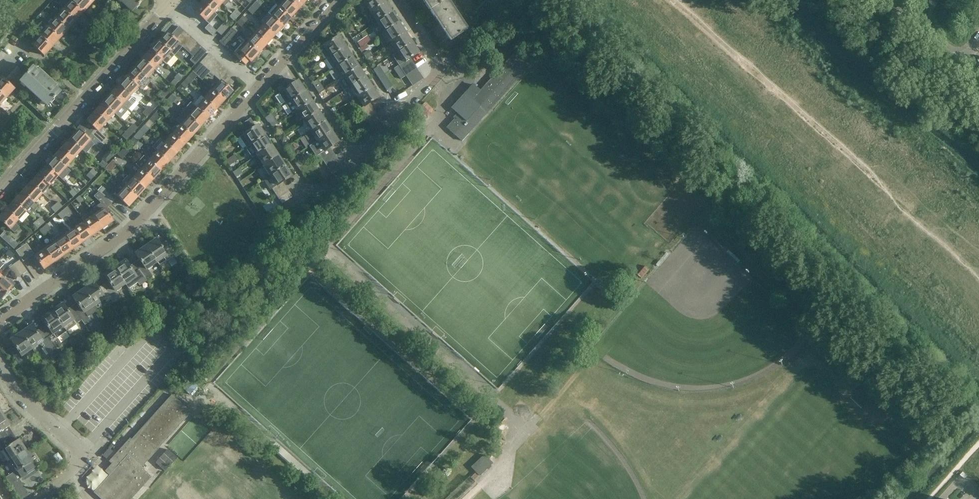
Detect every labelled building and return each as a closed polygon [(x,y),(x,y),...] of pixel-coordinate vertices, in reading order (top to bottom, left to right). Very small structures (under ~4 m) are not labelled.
[(71,2),(83,12),(91,4),(86,0),(69,0),(71,2)] [(126,5),(125,7),(131,12),(138,5),(138,6),(144,0),(121,0),(126,5)] [(219,0),(204,0),(203,1),(214,12),(222,3),(219,0)] [(280,8),(291,18),(299,9),(289,0),(287,0),(280,8)] [(307,0),(289,0),(299,9),(307,0)] [(371,12),(385,3),(383,0),(366,0),(364,2),(371,12)] [(466,30),(446,0),(423,0),(450,41),(466,30)] [(214,12),(203,1),(195,10),(206,21),(214,12)] [(71,2),(63,10),(75,21),(83,12),(71,2)] [(260,6),(255,2),(252,6),(257,10),(260,6)] [(385,3),(371,12),(377,22),(391,13),(385,3)] [(291,18),(280,8),(276,4),(268,13),(272,16),(283,27),(291,18)] [(51,15),(56,19),(67,30),(75,21),(63,10),(58,16),(54,12),(51,15)] [(229,17),(234,22),(238,17),(233,13),(229,17)] [(391,13),(377,22),(384,32),(398,23),(391,13)] [(248,20),(243,16),(240,20),(245,24),(248,20)] [(272,16),(264,25),(275,36),(283,27),(272,16)] [(56,19),(48,28),(60,38),(67,30),(56,19)] [(245,24),(240,20),(236,23),(241,28),(245,24)] [(216,31),(221,36),(230,27),(225,22),(216,31)] [(398,23),(384,32),(390,42),(405,33),(398,23)] [(264,25),(256,34),(267,44),(275,36),(264,25)] [(179,27),(171,36),(175,40),(184,31),(179,27)] [(48,28),(41,35),(40,34),(39,35),(52,47),(60,38),(48,28)] [(237,33),(232,28),(223,38),(228,42),(237,33)] [(184,31),(175,40),(178,43),(180,45),(189,35),(184,31)] [(167,33),(159,42),(170,52),(178,43),(175,40),(171,36),(167,33)] [(405,33),(390,42),(397,52),(411,43),(405,33)] [(256,34),(248,43),(259,53),(267,44),(256,34)] [(52,47),(39,35),(38,36),(39,37),(32,45),(44,56),(52,47)] [(189,35),(180,45),(185,49),(193,39),(189,35)] [(369,35),(358,41),(363,49),(374,43),(369,35)] [(338,36),(324,45),(319,49),(326,59),(345,47),(338,36)] [(193,39),(185,49),(189,53),(198,43),(193,39)] [(259,53),(248,43),(246,41),(234,55),(246,65),(250,61),(251,62),(252,61),(253,63),(257,58),(256,57),(259,53)] [(174,56),(170,52),(159,42),(151,51),(162,61),(166,65),(174,56)] [(198,43),(189,53),(194,57),(202,47),(198,43)] [(411,43),(397,52),(404,62),(399,66),(402,71),(413,64),(410,59),(418,53),(411,43)] [(202,47),(194,57),(190,60),(195,65),(207,52),(202,47)] [(326,59),(333,70),(338,66),(352,57),(345,47),(326,59)] [(162,61),(151,51),(143,60),(154,70),(162,61)] [(514,53),(480,91),(473,84),(451,108),(457,113),(453,118),(455,119),(447,128),(462,141),(529,67),(514,53)] [(221,82),(213,90),(224,101),(232,91),(230,90),(239,80),(209,54),(197,67),(202,71),(206,68),(221,82)] [(339,80),(344,76),(352,71),(358,67),(352,57),(338,66),(333,70),(339,80)] [(154,70),(143,60),(135,69),(138,71),(147,79),(154,70)] [(413,64),(402,71),(406,76),(416,69),(413,64)] [(381,81),(387,77),(379,65),(373,69),(381,81)] [(56,86),(39,71),(34,66),(30,71),(29,72),(29,73),(27,75),(17,67),(4,81),(14,89),(20,83),(46,106),(55,96),(56,97),(60,93),(55,88),(56,86)] [(358,67),(352,71),(344,76),(351,86),(365,77),(358,67)] [(147,79),(138,71),(135,69),(127,77),(139,88),(143,91),(151,82),(147,79)] [(416,69),(406,76),(409,81),(420,74),(416,69)] [(178,75),(182,79),(186,75),(181,71),(178,75)] [(197,76),(192,72),(184,81),(189,85),(197,76)] [(420,74),(409,81),(413,86),(423,79),(420,74)] [(174,78),(179,83),(182,79),(178,75),(174,78)] [(4,81),(0,77),(0,93),(6,98),(14,89),(4,81)] [(139,88),(127,77),(119,86),(131,97),(139,88)] [(365,77),(351,86),(346,90),(353,100),(355,98),(358,96),(372,87),(365,77)] [(319,79),(315,82),(321,91),(325,88),(319,79)] [(189,85),(184,81),(181,85),(186,89),(189,85)] [(286,105),(305,92),(298,81),(279,94),(286,105)] [(131,97),(119,86),(111,95),(123,105),(128,110),(133,105),(127,101),(131,97)] [(355,98),(362,108),(364,107),(378,97),(372,87),(358,96),(355,98)] [(166,97),(170,93),(165,89),(161,92),(166,97)] [(213,90),(205,99),(216,109),(224,101),(213,90)] [(298,111),(312,102),(305,92),(286,105),(293,115),(298,111)] [(123,105),(111,95),(103,104),(115,114),(123,105)] [(177,99),(172,95),(168,99),(173,103),(177,99)] [(173,103),(168,99),(165,102),(170,107),(173,103)] [(205,99),(197,108),(208,118),(216,109),(205,99)] [(312,102),(298,111),(304,121),(318,112),(312,102)] [(362,108),(359,110),(363,115),(373,108),(370,103),(365,107),(364,107),(362,108)] [(115,114),(103,104),(95,113),(107,123),(115,114)] [(154,111),(149,106),(145,110),(151,115),(154,111)] [(197,108),(189,117),(200,127),(208,118),(197,108)] [(373,108),(363,115),(366,120),(377,113),(373,108)] [(151,115),(145,110),(142,114),(147,118),(151,115)] [(161,117),(156,112),(152,116),(157,121),(161,117)] [(318,112),(304,121),(311,131),(325,122),(318,112)] [(107,123),(95,113),(87,122),(95,129),(91,134),(104,145),(109,140),(99,132),(107,123)] [(366,120),(369,125),(380,118),(377,113),(366,120)] [(189,117),(181,126),(192,136),(200,127),(189,117)] [(369,125),(373,131),(383,124),(380,118),(369,125)] [(258,126),(250,131),(245,122),(242,124),(247,133),(240,138),(246,147),(250,145),(250,146),(265,136),(258,126)] [(325,122),(311,131),(318,142),(332,132),(325,122)] [(138,128),(133,124),(130,128),(135,132),(138,128)] [(181,126),(173,135),(185,145),(192,136),(181,126)] [(135,132),(130,128),(122,136),(127,141),(135,132)] [(145,135),(140,130),(137,134),(142,138),(145,135)] [(79,131),(71,140),(82,151),(86,154),(94,145),(100,150),(104,145),(91,134),(87,138),(79,131)] [(339,143),(338,142),(332,132),(318,142),(310,147),(320,162),(323,160),(333,153),(330,148),(339,143)] [(142,138),(137,134),(133,138),(138,142),(142,138)] [(173,135),(165,143),(177,154),(185,145),(173,135)] [(265,136),(250,146),(257,156),(271,146),(265,136)] [(82,151),(71,140),(63,149),(74,159),(82,151)] [(165,143),(157,152),(169,162),(177,154),(165,143)] [(271,146),(257,156),(264,166),(278,156),(271,146)] [(74,159),(63,149),(55,158),(66,168),(74,159)] [(157,152),(149,161),(161,171),(169,162),(157,152)] [(333,153),(323,160),(326,165),(337,158),(333,153)] [(278,156),(264,166),(270,176),(268,177),(268,178),(285,166),(278,156)] [(66,168),(55,158),(47,167),(59,177),(66,168)] [(337,158),(326,165),(330,170),(340,163),(337,158)] [(149,161),(142,170),(153,180),(161,171),(149,161)] [(340,163),(330,170),(333,175),(343,168),(340,163)] [(111,175),(114,171),(108,165),(107,165),(104,169),(105,169),(111,175)] [(285,166),(268,178),(271,182),(273,180),(277,186),(272,189),(276,194),(286,187),(283,182),(292,177),(285,166)] [(59,177),(47,167),(39,176),(51,186),(59,177)] [(86,170),(89,173),(94,177),(98,173),(92,169),(92,170),(90,169),(89,170),(88,169),(86,170)] [(142,170),(134,179),(145,189),(153,180),(142,170)] [(51,186),(39,176),(31,184),(43,195),(51,186)] [(134,179),(126,188),(137,198),(145,189),(134,179)] [(103,188),(102,188),(97,183),(94,186),(100,191),(99,192),(112,204),(116,199),(103,188)] [(43,195),(31,184),(23,193),(35,204),(43,195)] [(72,190),(77,195),(81,191),(76,186),(72,190)] [(286,187),(276,194),(279,199),(290,193),(286,187)] [(129,207),(137,198),(126,188),(117,197),(129,207)] [(96,209),(99,213),(94,217),(103,229),(113,222),(105,211),(107,208),(108,209),(112,204),(99,192),(94,197),(101,203),(96,209)] [(35,204),(23,193),(15,202),(27,213),(31,208),(35,211),(39,207),(35,204)] [(290,193),(279,199),(282,205),(293,198),(290,193)] [(79,196),(75,200),(80,205),(84,201),(79,196)] [(27,213),(15,202),(7,211),(19,221),(27,213)] [(59,211),(63,207),(58,202),(54,206),(59,211)] [(69,214),(65,209),(61,212),(65,217),(69,214)] [(7,211),(0,219),(0,221),(11,231),(11,230),(14,233),(19,228),(16,225),(19,221),(7,211)] [(103,229),(94,217),(91,212),(81,219),(84,223),(93,236),(103,229)] [(41,226),(45,223),(40,218),(37,221),(41,226)] [(84,223),(75,230),(83,243),(93,236),(84,223)] [(48,233),(43,228),(39,231),(44,236),(48,233)] [(75,230),(65,237),(74,250),(83,243),(75,230)] [(0,236),(0,237),(14,250),(19,244),(4,231),(0,236)] [(74,250),(65,237),(62,233),(52,240),(55,244),(64,256),(74,250)] [(157,240),(147,247),(157,263),(160,266),(176,255),(166,241),(161,245),(157,240)] [(16,251),(23,262),(34,255),(27,244),(16,251)] [(55,244),(46,251),(54,263),(64,256),(55,244)] [(157,263),(147,247),(136,254),(140,260),(135,263),(147,281),(153,277),(148,269),(157,263)] [(44,270),(54,263),(46,251),(36,258),(44,270)] [(126,261),(116,269),(126,284),(136,278),(141,285),(147,281),(135,263),(130,266),(126,261)] [(22,275),(27,272),(20,262),(15,265),(22,275)] [(22,275),(15,265),(9,269),(16,279),(22,275)] [(126,284),(116,269),(105,276),(109,281),(104,284),(116,302),(120,300),(117,296),(119,294),(117,291),(126,284)] [(0,279),(0,300),(1,301),(12,287),(15,284),(10,280),(7,283),(1,278),(0,279)] [(95,283),(85,290),(95,306),(104,300),(107,303),(111,300),(113,303),(115,302),(116,303),(116,302),(104,284),(99,288),(95,283)] [(95,306),(85,290),(74,298),(77,303),(72,306),(85,325),(91,321),(89,318),(86,313),(95,306)] [(64,305),(53,312),(67,332),(77,325),(76,324),(82,320),(85,325),(72,306),(67,310),(64,305)] [(67,332),(53,312),(42,319),(46,325),(41,328),(56,349),(62,345),(57,339),(67,332)] [(56,349),(41,328),(36,331),(32,326),(22,334),(33,349),(42,343),(45,346),(43,347),(48,355),(46,356),(49,360),(58,353),(56,349)] [(33,349),(22,334),(11,341),(15,346),(9,350),(19,364),(25,359),(23,356),(33,349)] [(194,382),(188,388),(181,395),(190,402),(202,389),(194,382)] [(191,413),(174,397),(172,395),(132,440),(130,438),(121,449),(142,468),(191,413)] [(211,424),(216,418),(205,409),(200,415),(211,424)] [(0,417),(0,441),(7,437),(3,430),(10,426),(3,415),(0,417)] [(9,445),(5,439),(7,437),(0,441),(0,450),(2,448),(3,450),(2,450),(9,461),(25,451),(18,440),(9,445)] [(109,448),(102,456),(106,459),(113,452),(109,448)] [(157,461),(165,469),(178,457),(169,448),(157,461)] [(142,468),(121,449),(109,462),(113,465),(109,469),(112,472),(94,493),(100,498),(132,498),(152,477),(144,471),(144,470),(142,468)] [(25,451),(9,461),(16,472),(6,478),(14,492),(23,487),(18,480),(21,478),(36,469),(31,462),(32,462),(25,451)] [(479,476),(493,463),(484,454),(471,467),(479,476)]
